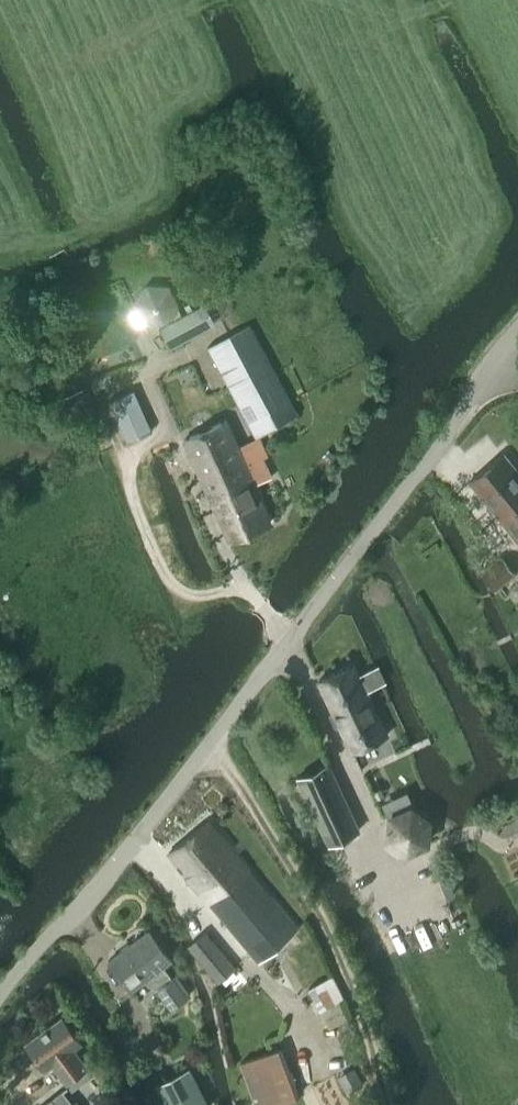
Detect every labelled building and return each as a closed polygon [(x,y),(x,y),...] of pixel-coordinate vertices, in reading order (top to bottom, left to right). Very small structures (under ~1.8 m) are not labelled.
[(133,302),(132,304),(143,326),(144,326),(170,285),(169,285),(145,284),(133,302)] [(208,328),(203,318),(197,307),(158,327),(169,349),(208,328)] [(296,416),(248,326),(228,336),(269,413),(249,424),(256,438),(296,416)] [(269,413),(228,336),(208,347),(249,424),(269,413)] [(78,390),(60,399),(70,422),(88,414),(78,390)] [(125,441),(151,430),(134,390),(109,401),(125,441)] [(245,465),(259,459),(251,441),(238,446),(226,420),(184,439),(207,493),(249,475),(245,465)] [(517,542),(517,473),(504,455),(470,482),(517,542)] [(269,522),(253,485),(271,478),(262,458),(259,459),(245,465),(249,475),(207,493),(228,540),(269,522)] [(483,576),(493,590),(515,573),(504,559),(483,576)] [(353,664),(318,680),(351,751),(387,735),(366,691),(382,683),(375,668),(359,675),(353,664)] [(327,765),(299,778),(329,842),(332,841),(357,829),(327,765)] [(388,839),(407,852),(427,843),(429,820),(411,807),(390,816),(388,839)] [(168,855),(258,963),(298,929),(209,821),(168,855)] [(165,966),(172,961),(149,930),(108,960),(132,991),(148,979),(171,1010),(188,998),(165,966)] [(188,945),(218,982),(235,968),(204,932),(188,945)] [(332,975),(308,988),(319,1010),(343,998),(332,975)] [(93,1069),(85,1059),(76,1047),(81,1042),(61,1015),(25,1042),(45,1070),(51,1065),(68,1088),(93,1069)] [(282,1046),(240,1062),(256,1104),(276,1104),(300,1096),(282,1046)] [(189,1067),(153,1085),(162,1104),(208,1104),(189,1067)] [(64,1089),(44,1104),(76,1104),(64,1089)]
